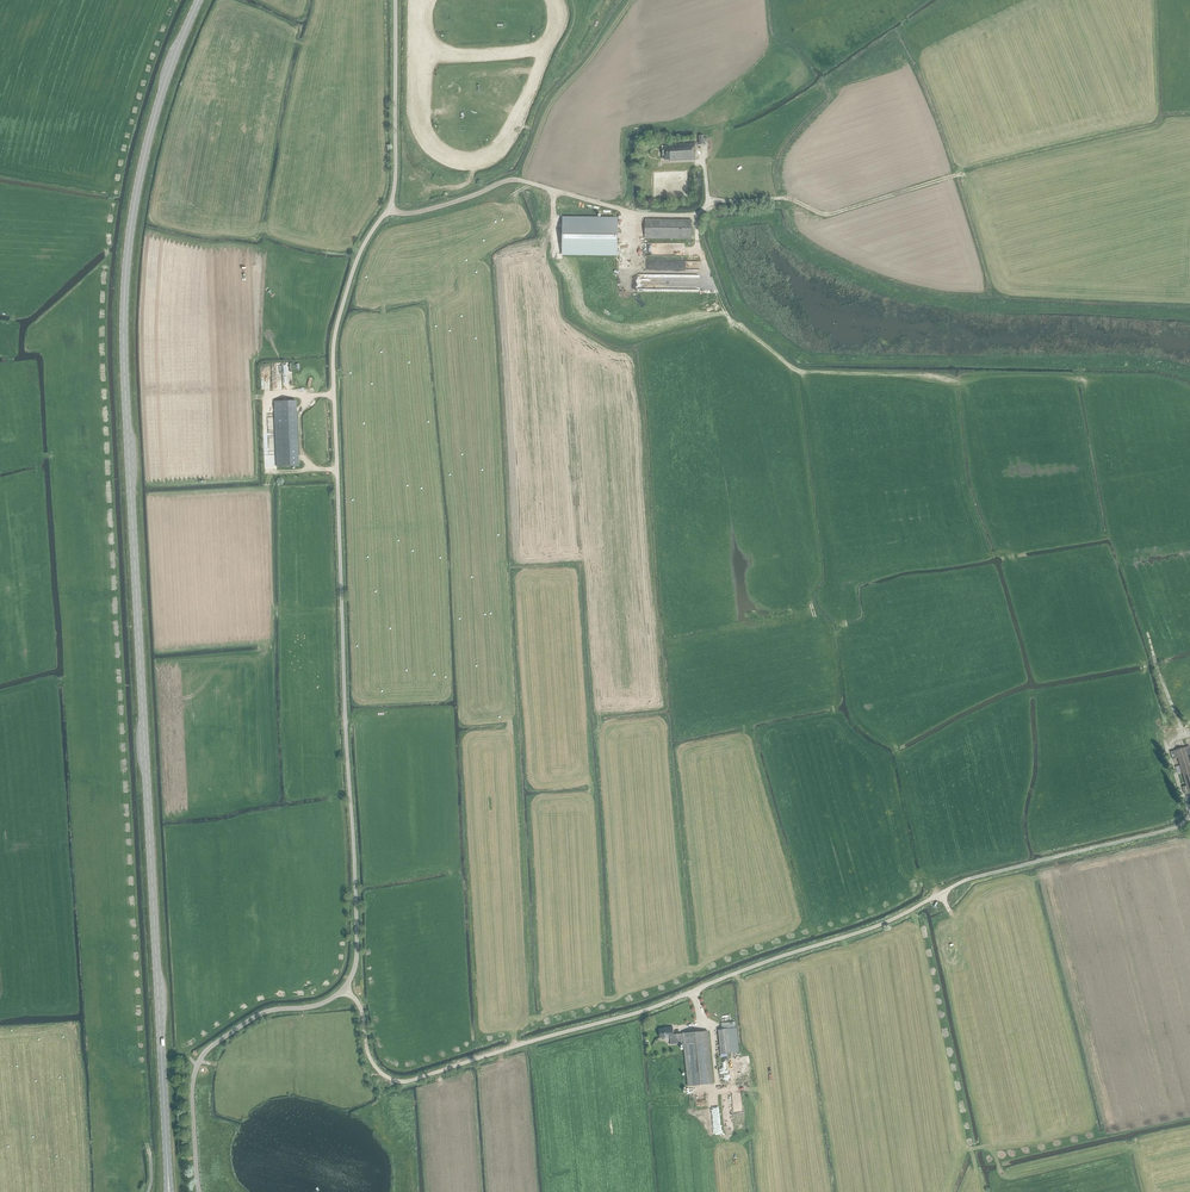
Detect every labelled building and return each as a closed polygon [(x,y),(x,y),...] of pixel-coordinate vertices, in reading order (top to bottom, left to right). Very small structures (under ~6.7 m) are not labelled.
[(670,160),(670,161),(696,160),(696,143),(669,144),(670,146),(663,146),(663,160),(670,160)] [(618,219),(562,218),(562,254),(617,255),(618,219)] [(645,238),(691,239),(691,220),(645,219),(645,238)] [(274,402),(277,467),(298,466),(296,401),(274,402)] [(1170,752),(1173,759),(1178,758),(1186,786),(1182,787),(1184,794),(1189,793),(1189,748),(1189,746),(1175,750),(1170,752)] [(728,1029),(736,1028),(735,1022),(721,1023),(722,1030),(728,1029)] [(672,1027),(667,1028),(667,1029),(659,1029),(660,1038),(670,1037),(670,1044),(683,1043),(688,1086),(712,1084),(707,1031),(673,1034),(672,1027)] [(736,1028),(728,1029),(730,1053),(739,1052),(736,1028)] [(718,1030),(720,1054),(730,1053),(728,1029),(722,1030),(718,1030)]
